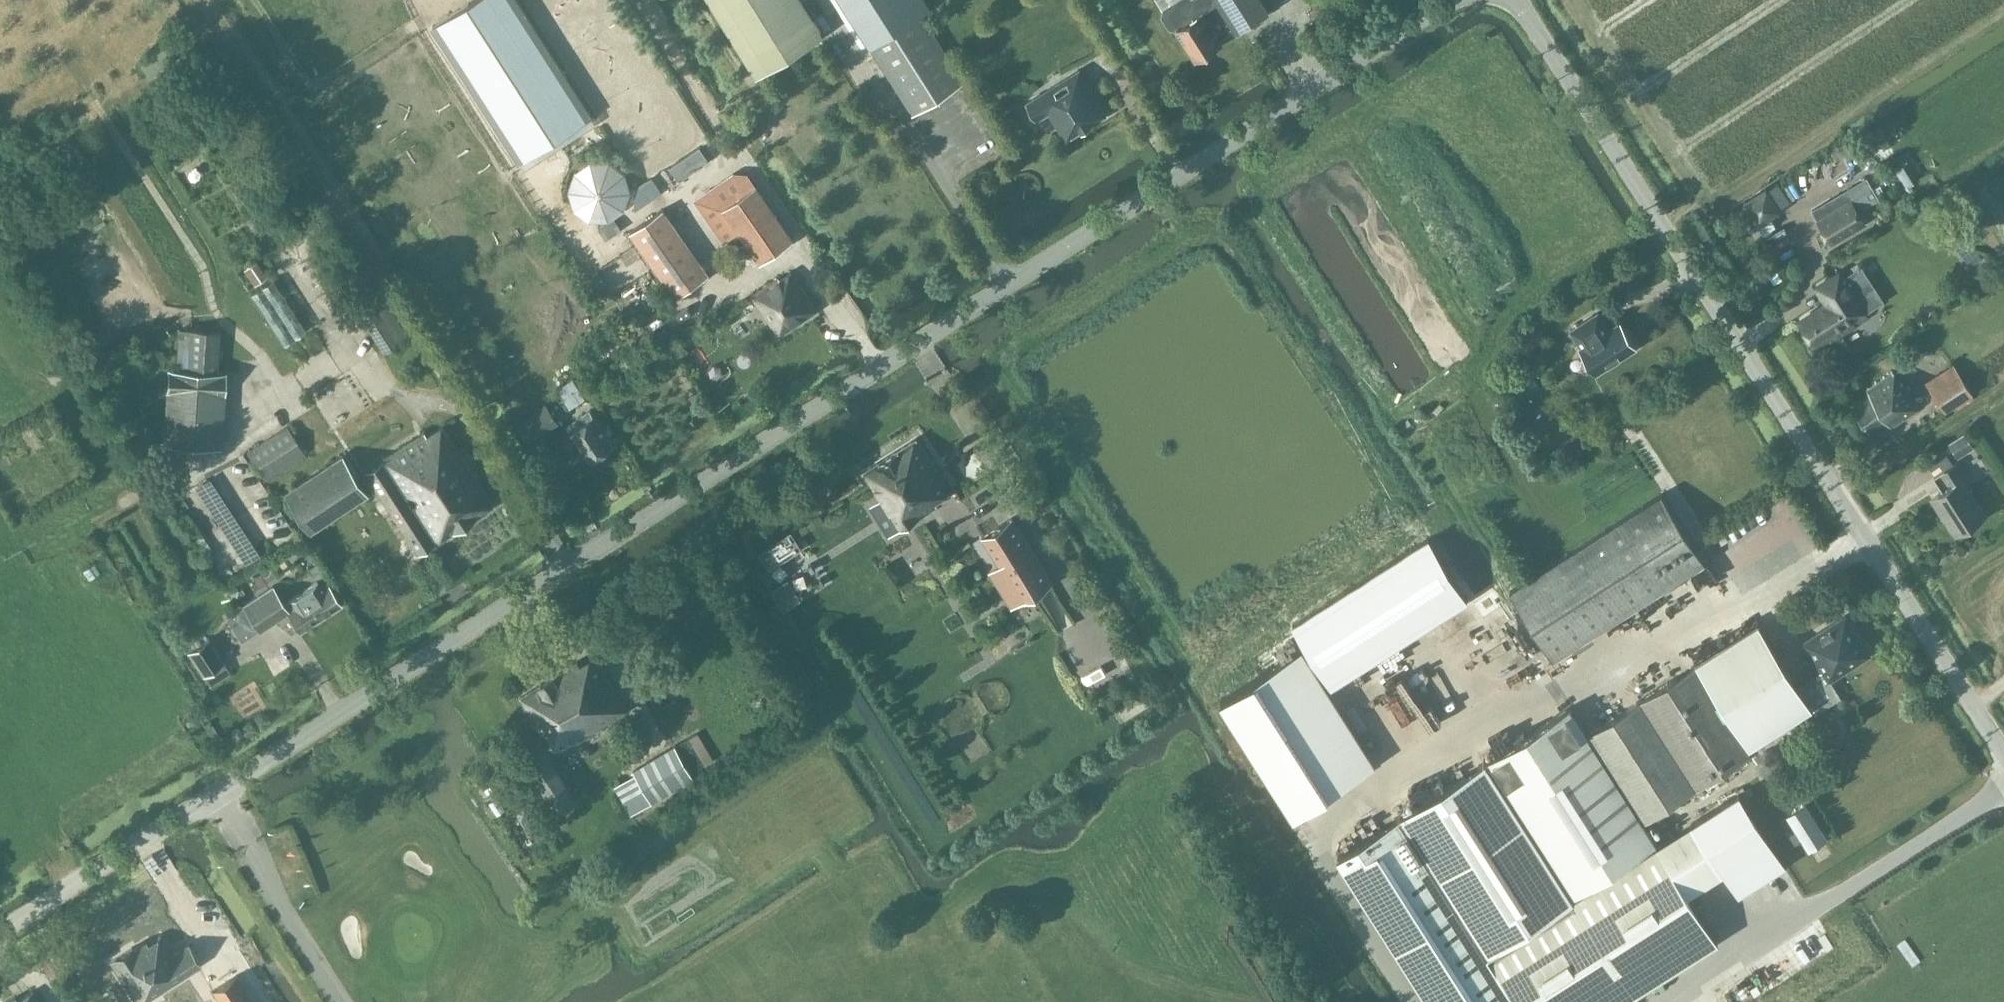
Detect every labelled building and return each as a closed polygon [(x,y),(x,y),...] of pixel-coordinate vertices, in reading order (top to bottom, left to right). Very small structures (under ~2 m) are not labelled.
[(517,160),(589,116),(517,0),(469,0),(433,23),(517,160)] [(752,78),(821,35),(800,0),(704,0),(752,78)] [(923,14),(930,9),(924,0),(840,0),(870,47),(923,14)] [(1196,59),(1222,43),(1204,13),(1203,14),(1194,0),(1174,0),(1163,7),(1161,15),(1169,27),(1177,28),(1196,59)] [(1262,0),(1218,0),(1237,31),(1269,11),(1262,0)] [(966,82),(923,14),(870,47),(913,115),(966,82)] [(1108,114),(1080,70),(1027,104),(1037,121),(1049,113),(1066,141),(1108,114)] [(709,160),(700,147),(690,154),(699,167),(709,160)] [(1919,180),(1904,155),(1891,163),(1893,167),(1890,169),(1902,190),(1919,180)] [(756,186),(750,177),(735,176),(741,183),(707,206),(730,239),(739,232),(723,209),(756,186)] [(756,186),(723,209),(739,232),(761,264),(793,242),(756,186)] [(1853,201),(1819,221),(1831,242),(1865,221),(1853,201)] [(709,274),(664,209),(631,232),(677,297),(709,274)] [(1780,254),(1793,249),(1787,232),(1774,237),(1780,254)] [(256,262),(248,268),(258,283),(266,277),(256,262)] [(765,292),(754,299),(779,336),(817,311),(790,271),(763,288),(765,292)] [(1836,337),(1868,316),(1840,272),(1817,287),(1828,304),(1800,322),(1815,344),(1833,332),(1836,337)] [(1775,284),(1783,279),(1779,273),(1771,278),(1775,284)] [(371,281),(356,291),(391,346),(406,336),(371,281)] [(1595,317),(1571,332),(1582,349),(1580,350),(1597,376),(1637,350),(1621,324),(1609,331),(1604,330),(1595,317)] [(176,327),(174,360),(216,362),(217,329),(176,327)] [(169,369),(165,444),(211,446),(214,392),(222,393),(223,372),(218,372),(177,369),(169,369)] [(1958,372),(1930,391),(1944,413),(1956,405),(1958,408),(1975,397),(1972,394),(1958,372)] [(1916,403),(1919,401),(1917,398),(1914,400),(1904,385),(1901,387),(1894,373),(1868,390),(1873,396),(1855,408),(1871,433),(1889,421),(1893,428),(1920,410),(1916,403)] [(558,389),(572,409),(586,399),(573,379),(558,389)] [(560,422),(546,403),(516,425),(530,443),(560,422)] [(590,462),(615,446),(591,410),(567,426),(590,462)] [(265,479),(306,453),(288,426),(248,452),(265,479)] [(479,465),(471,454),(464,459),(443,426),(427,436),(425,433),(365,472),(418,554),(494,505),(471,470),(479,465)] [(1964,434),(1949,444),(1957,457),(1973,447),(1964,434)] [(865,474),(900,531),(939,508),(937,505),(951,496),(918,441),(865,474)] [(962,475),(979,464),(971,450),(953,461),(962,475)] [(309,532),(351,506),(368,495),(343,455),(284,493),(309,532)] [(1933,497),(1940,508),(1942,507),(1958,533),(1985,515),(1962,480),(1969,476),(1960,461),(1954,465),(1936,477),(1944,490),(1933,497)] [(1660,494),(1509,592),(1553,659),(1704,560),(1660,494)] [(1063,581),(1024,517),(983,541),(1023,606),(1063,581)] [(771,569),(802,548),(792,531),(760,552),(771,569)] [(1721,543),(1727,539),(1723,534),(1718,537),(1721,543)] [(1468,599),(1429,538),(1293,624),(1332,686),(1468,599)] [(772,589),(784,609),(801,599),(788,579),(772,589)] [(273,586),(243,605),(260,630),(287,613),(299,632),(341,605),(329,586),(323,590),(318,582),(284,604),(273,586)] [(1803,644),(1820,671),(1822,674),(1824,672),(1831,682),(1832,682),(1872,656),(1847,617),(1803,644)] [(1822,674),(1820,671),(1799,684),(1760,623),(1590,733),(1645,819),(1754,748),(1776,734),(1778,738),(1801,724),(1842,699),(1832,682),(1831,682),(1824,672),(1822,674)] [(209,638),(189,651),(210,685),(230,672),(209,638)] [(1563,672),(1590,658),(1585,648),(1558,662),(1563,672)] [(556,758),(630,713),(597,658),(582,668),(579,664),(521,699),(552,750),(520,769),(551,820),(582,802),(556,758)] [(1295,816),(1355,777),(1282,662),(1221,700),(1295,816)] [(1658,843),(1571,708),(1485,763),(1562,883),(1572,899),(1657,844),(1658,843)] [(1801,724),(1778,738),(1776,734),(1754,748),(1750,751),(1770,782),(1783,773),(1771,755),(1807,732),(1801,724)] [(975,733),(959,737),(964,754),(980,750),(975,733)] [(637,773),(653,802),(695,777),(676,746),(635,770),(637,773)] [(1478,937),(1562,883),(1485,763),(1338,855),(1432,1001),(1496,1001),(1513,992),(1478,937)] [(632,815),(653,802),(637,773),(615,787),(632,815)] [(1786,866),(1740,793),(1693,823),(1739,895),(1786,866)] [(1809,851),(1827,840),(1805,805),(1788,816),(1809,851)] [(531,809),(519,815),(527,830),(539,824),(531,809)] [(1562,883),(1478,937),(1520,1001),(1625,1001),(1719,942),(1657,844),(1572,899),(1562,883)] [(110,962),(136,1001),(146,1001),(202,966),(189,946),(172,956),(161,939),(149,946),(147,944),(135,952),(132,949),(110,962)] [(221,1001),(254,1001),(236,975),(213,990),(221,1001)] [(34,993),(21,1001),(40,1001),(34,993)]
